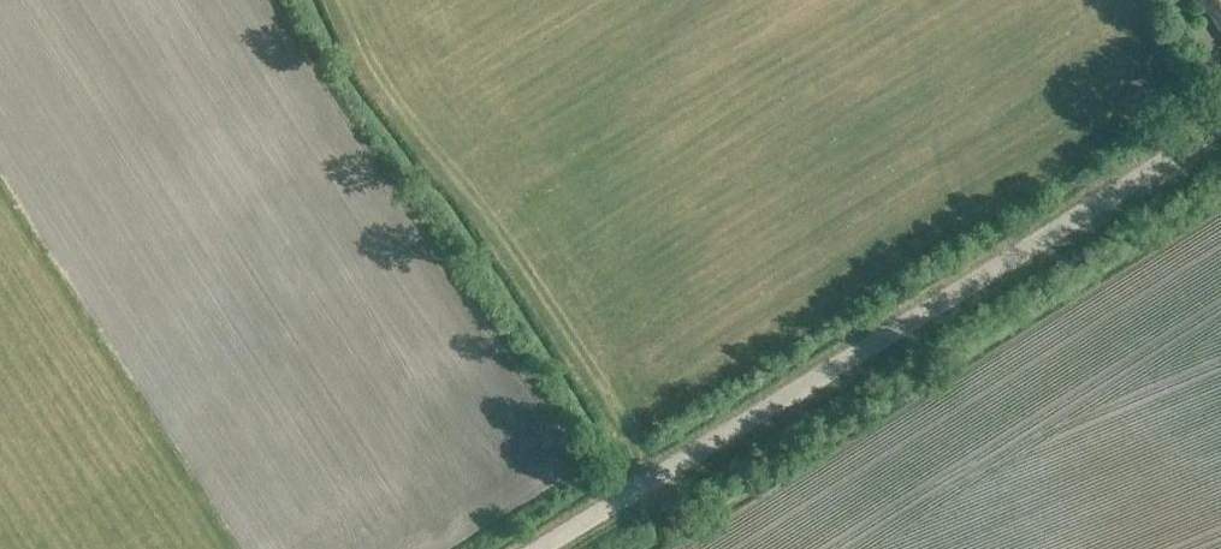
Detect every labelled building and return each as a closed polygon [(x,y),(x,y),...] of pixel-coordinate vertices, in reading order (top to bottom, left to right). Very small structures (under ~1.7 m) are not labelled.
[(1220,29),(1220,0),(1202,0),(1220,29)]
